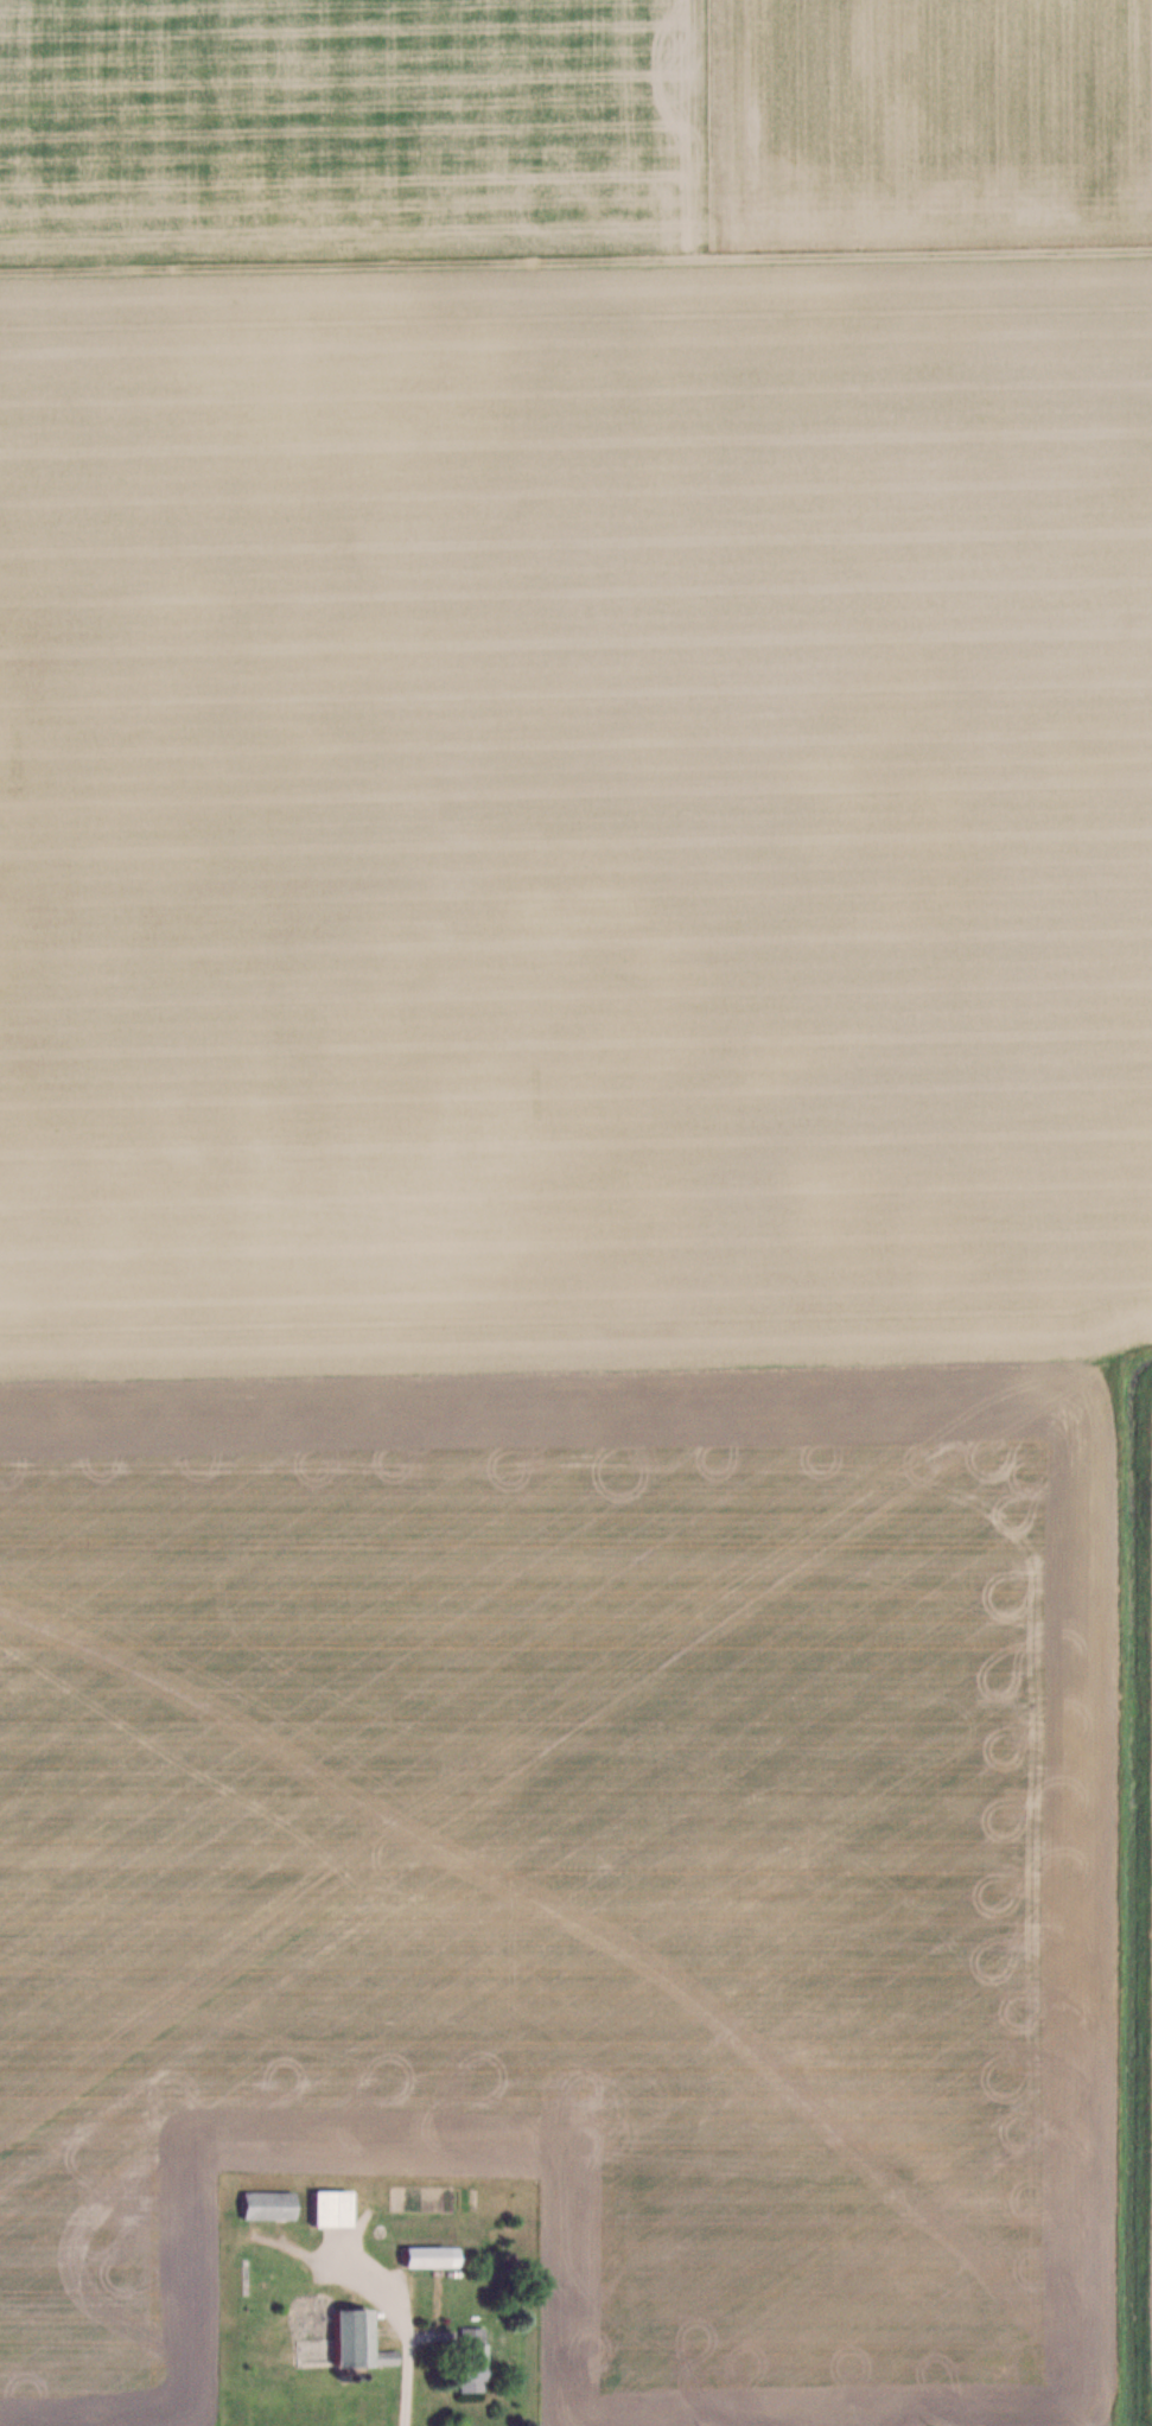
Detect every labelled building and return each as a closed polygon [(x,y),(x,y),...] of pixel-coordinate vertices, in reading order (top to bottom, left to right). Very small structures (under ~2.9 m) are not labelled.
[(355,2224),(355,2188),(318,2188),(318,2224),(355,2224)] [(298,2218),(298,2190),(246,2190),(246,2218),(298,2218)] [(455,2265),(455,2244),(407,2244),(407,2265),(455,2265)] [(401,2364),(401,2349),(376,2349),(376,2306),(339,2306),(339,2364),(401,2364)] [(462,2326),(461,2390),(487,2390),(488,2326),(462,2326)]
